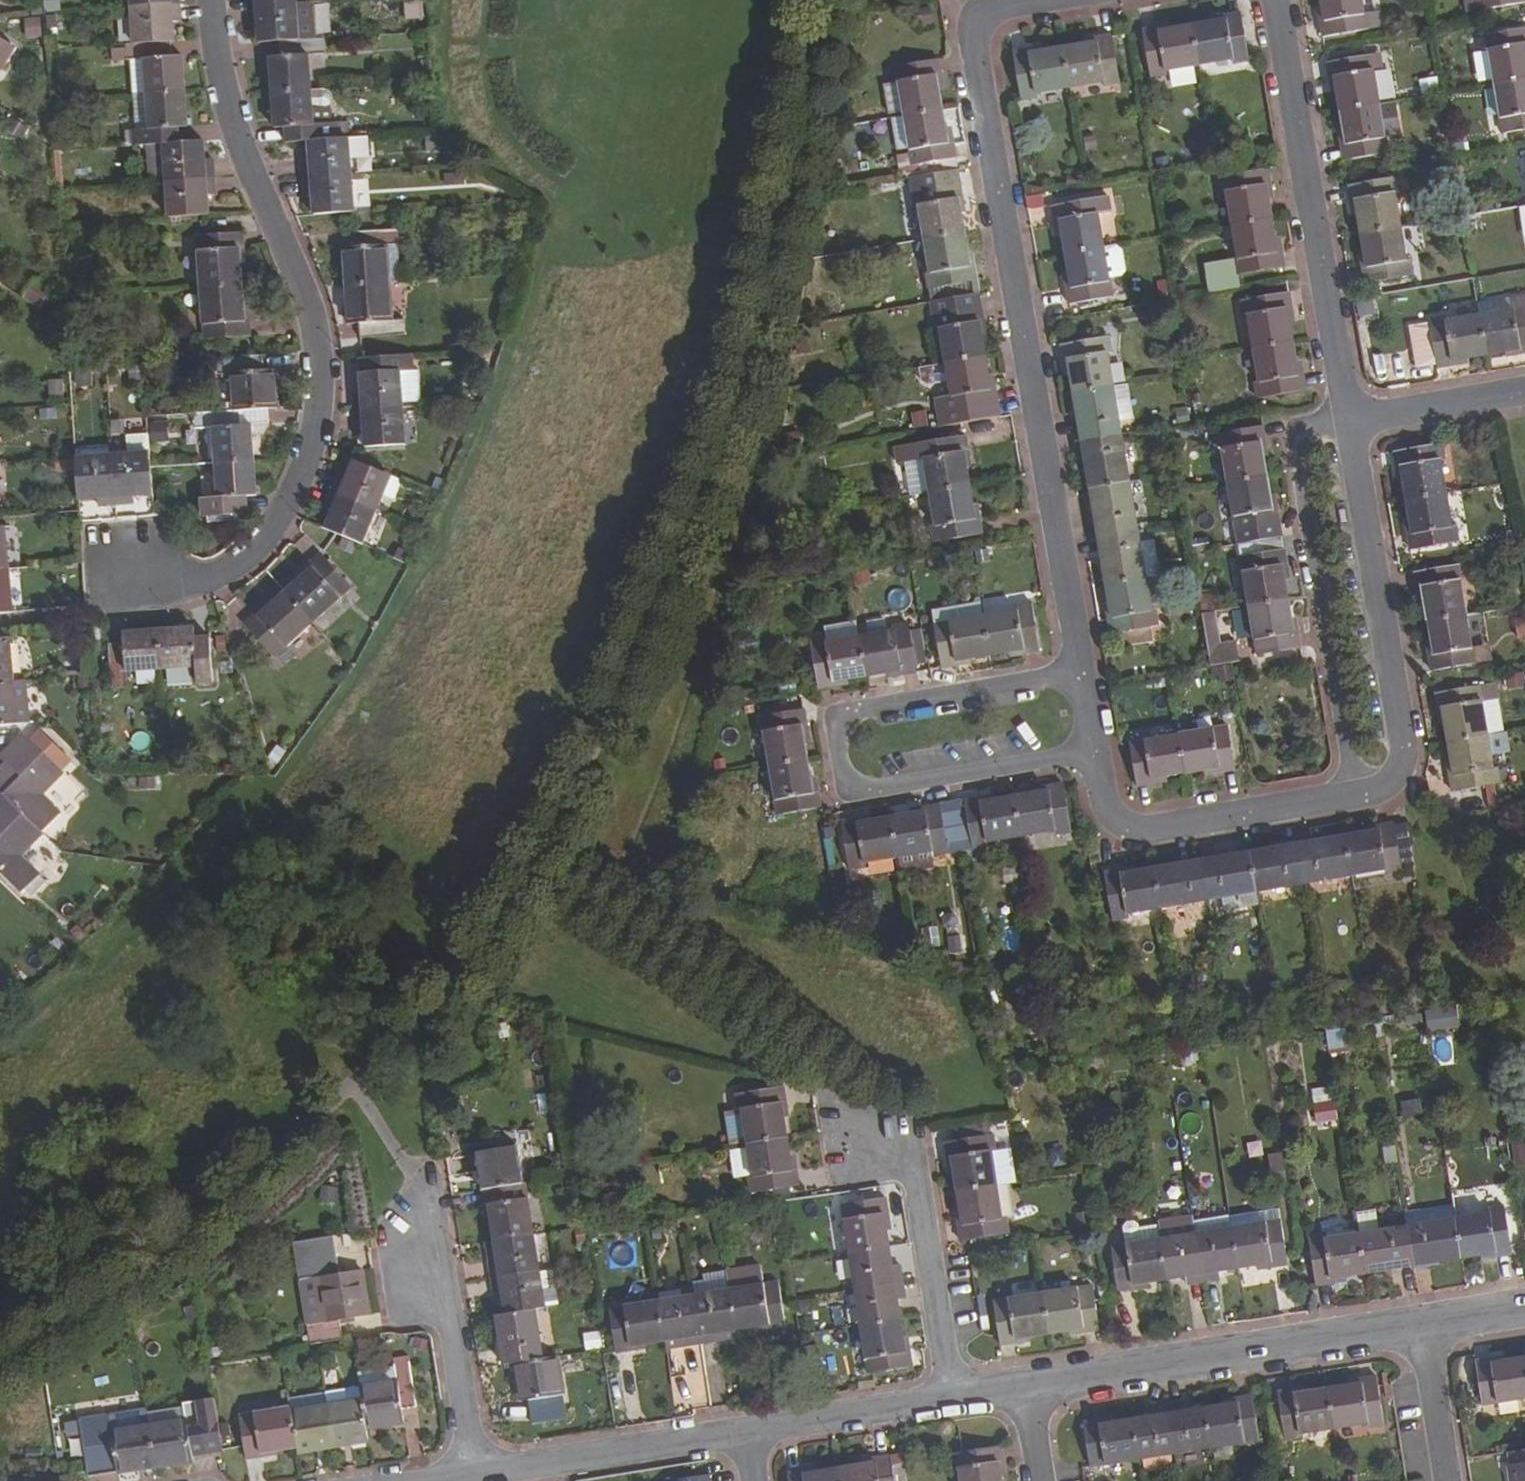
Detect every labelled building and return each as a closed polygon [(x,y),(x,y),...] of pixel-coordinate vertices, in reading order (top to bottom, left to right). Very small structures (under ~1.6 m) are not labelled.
[(134,8),(184,5),(183,0),(133,0),(134,8)] [(1323,37),(1370,29),(1367,13),(1364,13),(1361,0),(1320,0),(1323,13),(1319,13),(1323,37)] [(1524,5),(1524,0),(1475,0),(1477,13),(1524,5)] [(297,2),(250,5),(252,21),(258,21),(260,41),(284,40),(300,38),(297,2)] [(184,5),(134,8),(137,45),(177,42),(175,23),(185,21),(184,5)] [(931,6),(915,9),(919,31),(935,28),(931,6)] [(1379,10),(1367,13),(1370,29),(1381,27),(1379,10)] [(1249,61),(1241,13),(1217,17),(1218,21),(1192,26),(1200,65),(1232,59),(1233,64),(1249,61)] [(29,38),(45,37),(44,19),(29,20),(29,38)] [(1166,26),(1142,30),(1150,78),(1167,75),(1166,71),(1200,65),(1192,26),(1167,30),(1166,26)] [(1524,78),(1524,29),(1486,36),(1494,84),(1524,78)] [(1120,83),(1112,35),(1087,39),(1088,43),(1063,48),(1070,88),(1103,82),(1104,86),(1120,83)] [(300,38),(284,40),(284,52),(274,53),(277,90),(313,87),(311,51),(327,50),(326,36),(300,38)] [(1,70),(15,50),(0,40),(0,70),(1,70)] [(137,45),(132,45),(132,59),(148,58),(151,95),(191,91),(188,56),(178,56),(177,42),(137,45)] [(1037,48),(1013,52),(1021,100),(1037,97),(1037,93),(1070,88),(1063,48),(1038,52),(1037,48)] [(1335,85),(1339,111),(1378,104),(1371,55),(1327,62),(1331,86),(1335,85)] [(904,115),(943,109),(939,84),(943,83),(939,59),(895,67),(898,81),(904,115)] [(1425,94),(1444,90),(1442,76),(1423,80),(1425,94)] [(1494,84),(1502,133),(1524,129),(1524,78),(1494,84)] [(903,114),(898,81),(883,83),(888,116),(903,114)] [(313,87),(277,90),(279,125),(289,125),(291,140),(312,139),(334,137),(332,122),(317,122),(313,87)] [(191,91),(151,95),(153,130),(138,131),(139,147),(168,145),(184,143),(184,128),(193,127),(191,91)] [(1378,104),(1339,111),(1343,136),(1339,137),(1344,160),(1387,153),(1378,104)] [(947,133),(943,109),(904,115),(910,148),(910,155),(897,157),(900,172),(911,170),(913,170),(912,164),(955,157),(951,133),(947,133)] [(910,148),(904,115),(892,117),(897,150),(910,148)] [(1469,151),(1467,132),(1450,135),(1453,153),(1469,151)] [(334,137),(312,139),(313,158),(306,159),(307,175),(352,172),(350,156),(370,155),(369,134),(349,136),(334,137)] [(184,143),(168,145),(171,181),(215,177),(215,160),(208,159),(207,142),(184,143)] [(958,169),(955,157),(912,164),(913,170),(911,170),(912,177),(958,169)] [(964,205),(958,169),(912,177),(910,178),(915,205),(919,205),(924,239),(964,232),(960,206),(964,205)] [(1271,193),(1267,169),(1219,176),(1222,194),(1226,193),(1232,225),(1271,218),(1267,193),(1271,193)] [(352,172),(307,175),(308,193),(316,194),(318,212),(354,209),(352,172)] [(1396,177),(1348,185),(1352,209),(1357,208),(1361,234),(1400,227),(1395,195),(1399,194),(1396,177)] [(217,178),(171,181),(173,217),(213,214),(211,197),(218,196),(217,178)] [(882,193),(880,185),(865,187),(866,196),(882,193)] [(1025,196),(1027,204),(1028,206),(1031,209),(1033,209),(1045,207),(1042,194),(1025,196)] [(1061,229),(1065,255),(1104,248),(1098,213),(1113,210),(1110,195),(1053,206),(1057,229),(1061,229)] [(1271,218),(1232,225),(1238,259),(1207,264),(1212,293),(1240,288),(1238,276),(1284,268),(1280,243),(1276,244),(1271,218)] [(355,245),(345,246),(348,282),(386,280),(383,242),(395,241),(394,226),(354,230),(355,245)] [(1361,260),(1365,284),(1413,275),(1410,259),(1406,260),(1400,227),(1361,234),(1365,259),(1361,260)] [(931,301),(979,294),(973,257),(968,258),(964,232),(924,239),(930,273),(926,273),(930,292),(914,294),(916,304),(931,301)] [(201,237),(205,288),(246,285),(244,262),(249,261),(246,233),(201,237)] [(398,279),(395,241),(383,242),(386,280),(398,279)] [(1104,248),(1065,255),(1069,280),(1065,281),(1069,305),(1113,296),(1104,248)] [(1116,248),(1118,274),(1128,273),(1126,248),(1116,248)] [(386,280),(348,282),(351,320),(360,320),(361,334),(402,330),(401,317),(388,318),(386,280)] [(246,285),(205,288),(208,338),(254,335),(252,306),(248,307),(246,285)] [(1293,316),(1289,292),(1241,300),(1244,317),(1247,316),(1253,349),(1292,342),(1288,317),(1293,316)] [(985,330),(979,294),(931,301),(936,329),(939,328),(945,362),(985,356),(981,330),(985,330)] [(1510,297),(1512,310),(1480,315),(1486,355),(1511,351),(1511,355),(1524,353),(1524,295),(1510,297)] [(1512,310),(1510,297),(1478,303),(1480,315),(1512,310)] [(1437,364),(1437,368),(1461,363),(1460,359),(1486,355),(1480,315),(1446,321),(1445,317),(1428,320),(1429,324),(1410,328),(1417,367),(1437,364)] [(1109,336),(1061,345),(1065,368),(1069,368),(1073,394),(1113,387),(1108,354),(1112,353),(1109,336)] [(1258,400),(1305,391),(1301,366),(1297,367),(1292,342),(1253,349),(1259,382),(1255,383),(1258,400)] [(413,368),(411,353),(361,356),(363,391),(356,391),(357,410),(404,405),(403,398),(401,369),(413,368)] [(267,356),(223,359),(224,375),(236,375),(240,411),(243,411),(281,408),(278,371),(268,372),(267,356)] [(989,382),(985,356),(945,362),(948,381),(950,396),(946,397),(951,425),(951,426),(1000,417),(994,381),(989,382)] [(948,381),(945,362),(917,367),(920,380),(925,384),(948,381)] [(420,397),(418,368),(413,368),(401,369),(403,398),(420,397)] [(63,380),(50,380),(51,395),(64,395),(63,380)] [(1113,387),(1119,421),(1132,418),(1126,384),(1113,387)] [(1113,387),(1073,394),(1082,441),(1121,434),(1119,421),(1113,387)] [(951,425),(946,397),(934,399),(938,427),(951,425)] [(404,405),(357,410),(358,427),(365,428),(366,444),(405,441),(404,405)] [(240,411),(198,414),(199,428),(214,428),(216,463),(257,461),(256,425),(243,425),(243,411),(240,411)] [(1228,483),(1267,476),(1263,451),(1267,450),(1263,426),(1219,433),(1228,483)] [(786,450),(802,447),(800,431),(783,434),(786,450)] [(1121,434),(1082,441),(1090,489),(1129,482),(1121,434)] [(151,435),(139,436),(140,454),(152,453),(151,435)] [(969,460),(965,435),(917,443),(919,460),(924,459),(929,492),(969,486),(965,460),(969,460)] [(1442,443),(1394,451),(1398,475),(1402,475),(1406,500),(1446,493),(1441,461),(1444,460),(1442,443)] [(140,454),(115,456),(118,503),(134,502),(134,494),(154,493),(153,467),(152,453),(140,454)] [(115,456),(77,459),(79,498),(100,497),(101,503),(118,503),(115,456)] [(257,461),(216,463),(219,498),(204,499),(205,515),(249,513),(249,497),(260,496),(257,461)] [(343,477),(337,493),(380,511),(395,478),(358,462),(349,480),(343,477)] [(1271,501),(1267,476),(1228,483),(1236,532),(1280,525),(1275,501),(1271,501)] [(398,503),(407,483),(395,478),(386,498),(398,503)] [(1129,482),(1090,489),(1098,537),(1138,529),(1129,482)] [(934,543),(982,534),(977,510),(973,511),(969,486),(929,492),(935,526),(931,526),(934,543)] [(336,514),(329,530),(366,545),(380,511),(337,493),(329,510),(336,514)] [(1406,526),(1411,550),(1458,541),(1455,525),(1451,526),(1446,493),(1406,500),(1410,525),(1406,526)] [(0,527),(0,571),(10,570),(6,526),(0,527)] [(1138,529),(1098,537),(1106,584),(1146,577),(1138,529)] [(1249,606),(1288,599),(1284,574),(1288,573),(1281,537),(1239,544),(1249,606)] [(302,577),(286,592),(313,620),(350,585),(320,553),(299,572),(302,577)] [(1423,595),(1427,621),(1467,614),(1459,565),(1415,572),(1419,595),(1423,595)] [(0,571),(0,613),(14,612),(10,570),(0,571)] [(1153,641),(1151,627),(1158,626),(1155,609),(1151,610),(1146,577),(1106,584),(1111,609),(1107,610),(1111,634),(1123,632),(1125,646),(1153,641)] [(274,654),(313,620),(286,592),(268,607),(265,603),(245,623),(274,654)] [(1293,625),(1288,599),(1249,606),(1258,655),(1301,648),(1297,624),(1293,625)] [(983,615),(981,603),(948,609),(949,617),(950,621),(983,615)] [(1016,655),(1040,651),(1032,603),(1016,606),(1016,610),(983,615),(990,655),(1015,651),(1016,655)] [(1240,661),(1236,641),(1220,644),(1215,612),(1202,615),(1211,666),(1231,663),(1240,661)] [(1467,614),(1427,621),(1432,646),(1427,647),(1432,671),(1475,663),(1467,614)] [(932,620),(942,668),(965,664),(964,659),(990,655),(983,615),(950,621),(949,617),(932,620)] [(893,676),(917,672),(909,624),(892,627),(893,631),(860,636),(866,676),(892,672),(893,676)] [(1161,640),(1158,626),(1151,627),(1153,641),(1161,640)] [(198,628),(161,630),(164,666),(200,663),(202,680),(215,679),(211,635),(199,635),(198,628)] [(130,668),(164,666),(161,630),(127,632),(126,640),(113,641),(116,686),(131,685),(130,668)] [(809,641),(818,690),(842,685),(841,681),(866,676),(860,636),(826,642),(826,638),(809,641)] [(13,680),(9,639),(0,640),(0,682),(13,680)] [(1519,672),(1506,674),(1508,684),(1521,681),(1519,672)] [(0,682),(0,725),(30,722),(26,680),(13,680),(0,682)] [(1496,682),(1435,693),(1439,717),(1443,717),(1447,742),(1487,735),(1482,703),(1499,699),(1496,682)] [(1499,699),(1482,703),(1487,735),(1505,732),(1499,699)] [(769,767),(809,760),(804,733),(808,733),(804,709),(761,716),(769,767)] [(1180,734),(1186,774),(1211,769),(1212,774),(1236,770),(1228,726),(1180,734)] [(1508,751),(1505,732),(1487,735),(1490,754),(1508,751)] [(1160,779),(1186,774),(1180,734),(1129,743),(1137,786),(1160,783),(1160,779)] [(1447,767),(1452,792),(1461,790),(1485,786),(1499,783),(1496,767),(1492,767),(1490,754),(1487,735),(1447,742),(1451,767),(1447,767)] [(5,762),(19,777),(3,794),(44,834),(60,817),(40,797),(62,774),(22,736),(1,758),(5,762)] [(813,785),(809,760),(769,767),(778,815),(821,808),(817,784),(813,785)] [(5,762),(0,766),(0,770),(3,772),(0,776),(0,791),(3,794),(19,777),(5,762)] [(1071,831),(1063,784),(1039,788),(1039,792),(1015,796),(1021,836),(1054,830),(1054,834),(1071,831)] [(1487,797),(1485,786),(1461,790),(1463,801),(1487,797)] [(3,794),(0,798),(0,871),(21,892),(37,877),(20,858),(44,834),(3,794)] [(989,797),(952,803),(959,850),(989,846),(989,842),(1021,836),(1015,796),(989,801),(989,797)] [(959,850),(952,803),(915,809),(916,813),(891,817),(898,857),(930,851),(931,855),(932,855),(959,850)] [(865,818),(841,822),(849,869),(866,867),(865,863),(898,857),(891,817),(866,822),(865,818)] [(1394,823),(1402,871),(1414,868),(1406,821),(1394,823)] [(1402,871),(1394,823),(1369,827),(1370,831),(1345,836),(1352,875),(1384,870),(1385,874),(1402,871)] [(1345,836),(1298,844),(1305,884),(1352,875),(1345,836)] [(1298,844),(1250,852),(1256,892),(1305,884),(1298,844)] [(930,851),(898,857),(900,874),(934,869),(932,855),(931,855),(930,851)] [(1250,852),(1202,861),(1209,900),(1222,898),(1256,892),(1250,852)] [(1202,861),(1154,869),(1161,908),(1209,900),(1202,861)] [(1129,869),(1104,873),(1113,921),(1129,917),(1128,914),(1161,908),(1154,869),(1129,873),(1129,869)] [(1224,911),(1259,905),(1256,892),(1222,898),(1224,911)] [(948,937),(949,954),(964,952),(962,935),(948,937)] [(1040,1009),(1028,1010),(1032,1033),(1043,1032),(1040,1009)] [(1334,1084),(1315,1089),(1323,1122),(1343,1117),(1334,1084)] [(784,1109),(781,1087),(731,1094),(733,1111),(739,1110),(744,1143),(785,1137),(781,1109),(784,1109)] [(995,1151),(992,1136),(943,1142),(946,1166),(951,1166),(955,1192),(995,1186),(989,1152),(995,1151)] [(789,1162),(785,1137),(744,1143),(750,1176),(744,1177),(747,1194),(796,1185),(793,1162),(789,1162)] [(1392,1161),(1389,1145),(1381,1147),(1383,1162),(1392,1161)] [(473,1153),(478,1190),(521,1183),(516,1147),(473,1153)] [(566,1193),(576,1191),(574,1178),(565,1179),(566,1193)] [(532,1233),(525,1182),(521,1183),(478,1190),(482,1213),(488,1213),(492,1240),(532,1233)] [(1000,1218),(995,1186),(955,1192),(959,1217),(954,1219),(958,1241),(1007,1234),(1004,1218),(1000,1218)] [(846,1253),(888,1247),(884,1221),(887,1220),(883,1198),(839,1205),(846,1253)] [(1509,1254),(1502,1206),(1487,1208),(1487,1213),(1453,1218),(1460,1258),(1485,1254),(1486,1258),(1509,1254)] [(1277,1219),(1275,1208),(1227,1216),(1228,1227),(1277,1219)] [(1377,1231),(1374,1209),(1353,1213),(1357,1234),(1377,1231)] [(1228,1227),(1227,1216),(1192,1221),(1193,1232),(1228,1227)] [(1411,1266),(1460,1258),(1453,1218),(1404,1226),(1411,1266)] [(1121,1225),(1123,1243),(1157,1238),(1155,1223),(1136,1226),(1136,1223),(1131,1219),(1124,1220),(1121,1225)] [(1284,1263),(1277,1219),(1228,1227),(1235,1267),(1259,1263),(1261,1267),(1284,1263)] [(1411,1266),(1404,1226),(1377,1231),(1357,1234),(1363,1274),(1411,1266)] [(1235,1267),(1228,1227),(1193,1232),(1201,1280),(1217,1278),(1216,1270),(1235,1267)] [(1184,1284),(1201,1280),(1193,1232),(1157,1238),(1163,1278),(1183,1275),(1184,1284)] [(492,1240),(484,1241),(489,1278),(538,1270),(532,1234),(492,1240)] [(1363,1274),(1357,1234),(1325,1239),(1324,1235),(1307,1238),(1315,1285),(1339,1282),(1339,1279),(1363,1274)] [(1163,1278),(1157,1238),(1109,1246),(1116,1291),(1139,1287),(1139,1282),(1163,1278)] [(329,1239),(290,1245),(296,1283),(307,1346),(339,1340),(337,1322),(363,1316),(357,1273),(335,1276),(329,1239)] [(891,1266),(888,1247),(846,1253),(852,1289),(900,1281),(898,1266),(891,1266)] [(544,1307),(538,1270),(489,1278),(492,1296),(501,1295),(504,1314),(533,1310),(544,1307)] [(758,1273),(725,1278),(727,1290),(760,1285),(758,1273)] [(903,1299),(900,1281),(852,1289),(858,1324),(899,1318),(896,1301),(903,1299)] [(760,1285),(727,1290),(734,1331),(757,1326),(758,1330),(781,1327),(775,1282),(760,1285)] [(1096,1329),(1090,1286),(1039,1293),(1046,1333),(1071,1330),(1072,1334),(1096,1329)] [(727,1290),(691,1295),(698,1344),(715,1341),(714,1333),(734,1331),(727,1290)] [(1046,1333),(1039,1293),(991,1301),(998,1345),(1022,1342),(1022,1338),(1046,1333)] [(691,1295),(656,1301),(663,1341),(681,1339),(683,1346),(698,1344),(691,1295)] [(663,1341),(656,1301),(606,1308),(613,1353),(636,1349),(636,1346),(663,1341)] [(540,1358),(533,1310),(504,1314),(493,1315),(501,1365),(512,1363),(540,1358)] [(985,1317),(977,1319),(979,1330),(987,1329),(985,1317)] [(903,1344),(899,1318),(858,1324),(866,1375),(910,1367),(906,1344),(903,1344)] [(605,1330),(588,1331),(589,1348),(607,1347),(605,1330)] [(565,1420),(555,1356),(540,1358),(512,1363),(518,1401),(531,1399),(534,1425),(565,1420)] [(1524,1356),(1498,1361),(1498,1357),(1476,1361),(1482,1405),(1524,1399),(1524,1364),(1524,1356)] [(413,1408),(405,1358),(390,1360),(392,1380),(358,1385),(358,1386),(360,1401),(364,1430),(400,1424),(399,1410),(413,1408)] [(392,1380),(390,1360),(355,1365),(358,1385),(392,1380)] [(1383,1428),(1376,1377),(1351,1381),(1351,1386),(1326,1390),(1333,1430),(1365,1425),(1367,1431),(1383,1428)] [(360,1401),(358,1386),(322,1392),(322,1394),(324,1408),(360,1401)] [(1333,1430),(1326,1390),(1299,1393),(1298,1389),(1275,1392),(1279,1417),(1283,1442),(1300,1440),(1300,1435),(1333,1430)] [(324,1408),(322,1394),(287,1399),(288,1407),(289,1412),(324,1408)] [(1257,1443),(1251,1396),(1228,1399),(1227,1404),(1201,1409),(1207,1450),(1257,1443)] [(220,1452),(211,1399),(182,1404),(182,1407),(184,1421),(145,1427),(151,1467),(190,1461),(189,1457),(220,1452)] [(364,1430),(360,1401),(324,1408),(330,1446),(366,1440),(364,1430)] [(1207,1450),(1201,1409),(1181,1412),(1179,1404),(1164,1405),(1172,1456),(1207,1450)] [(1172,1456),(1164,1405),(1148,1407),(1150,1417),(1130,1419),(1136,1461),(1172,1456)] [(184,1421),(182,1407),(143,1413),(145,1427),(184,1421)] [(289,1412),(288,1407),(236,1416),(243,1462),(264,1458),(263,1453),(294,1447),(289,1412)] [(330,1446),(324,1408),(289,1412),(294,1447),(295,1451),(330,1446)] [(143,1413),(143,1410),(104,1416),(106,1432),(145,1427),(143,1413)] [(151,1467),(145,1427),(106,1432),(104,1416),(76,1421),(85,1478),(151,1467)] [(1276,1442),(1283,1442),(1279,1417),(1272,1418),(1276,1442)] [(1136,1461),(1130,1419),(1102,1424),(1101,1419),(1078,1422),(1085,1469),(1136,1461)] [(997,1470),(1002,1470),(999,1447),(949,1455),(951,1471),(956,1471),(958,1480),(999,1480),(997,1470)] [(1510,1480),(1524,1480),(1524,1449),(1509,1451),(1511,1465),(1507,1466),(1510,1480)] [(902,1463),(890,1465),(888,1456),(864,1460),(866,1464),(837,1468),(839,1480),(905,1480),(902,1463)] [(837,1468),(808,1473),(807,1469),(785,1474),(786,1480),(839,1480),(837,1468)]
